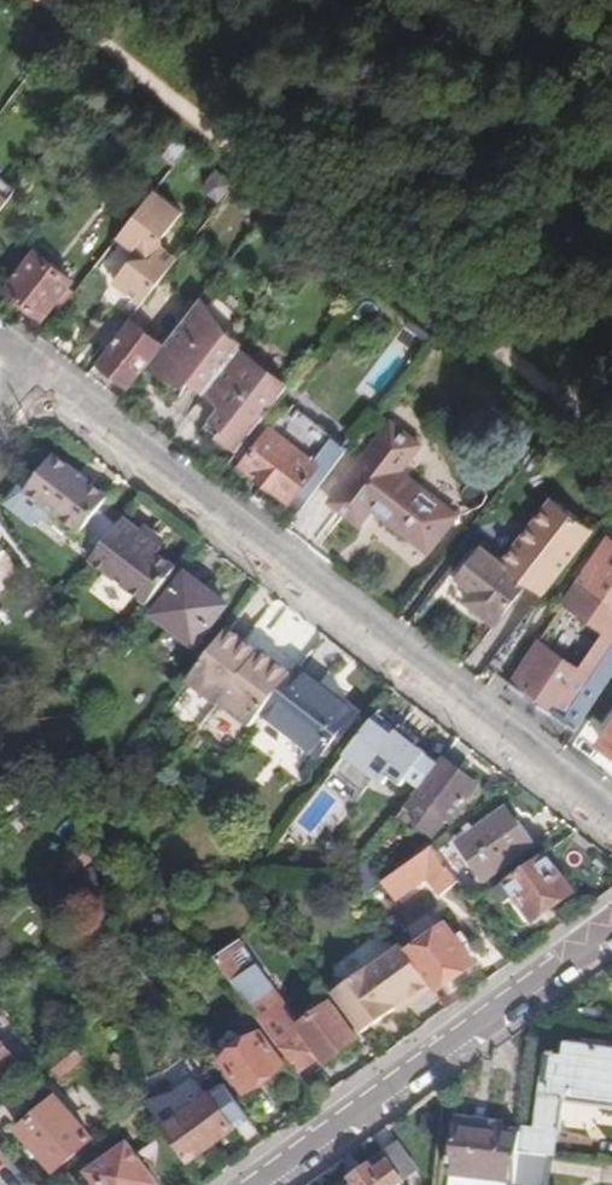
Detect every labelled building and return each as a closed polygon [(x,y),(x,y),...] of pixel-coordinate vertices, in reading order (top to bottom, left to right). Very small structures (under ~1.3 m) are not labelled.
[(102,77),(88,66),(83,74),(97,84),(102,77)] [(193,148),(168,128),(160,139),(185,158),(193,148)] [(22,190),(3,176),(0,180),(0,219),(22,190)] [(159,191),(126,235),(136,243),(142,246),(141,259),(137,259),(121,279),(127,283),(116,296),(138,315),(186,254),(168,241),(164,232),(172,232),(186,213),(159,191)] [(42,251),(13,289),(49,318),(80,279),(42,251)] [(111,302),(135,320),(138,315),(116,296),(111,302)] [(205,304),(153,370),(182,383),(185,378),(194,382),(211,395),(240,358),(248,348),(233,337),(233,336),(205,304)] [(135,320),(103,360),(137,388),(169,346),(135,320)] [(240,358),(211,395),(228,407),(218,420),(230,429),(224,437),(244,452),(269,422),(280,408),(287,399),(294,389),(261,364),(256,370),(240,358)] [(185,378),(182,383),(192,388),(194,382),(185,378)] [(304,412),(287,399),(280,408),(269,422),(279,431),(252,465),(297,502),(345,439),(306,409),(304,412)] [(230,429),(218,420),(212,427),(224,437),(230,429)] [(398,424),(337,504),(365,525),(377,509),(435,553),(462,517),(405,473),(427,445),(398,424)] [(36,485),(29,493),(60,516),(85,535),(89,530),(108,506),(112,501),(57,458),(36,485)] [(29,493),(36,485),(29,479),(8,505),(37,528),(45,519),(60,516),(29,493)] [(534,582),(548,593),(561,577),(598,529),(556,499),(508,561),(491,548),(480,563),(474,559),(460,577),(479,591),(472,601),(478,606),(479,614),(490,622),(495,619),(501,625),(534,582)] [(127,521),(108,506),(89,530),(108,545),(127,521)] [(95,561),(152,607),(182,569),(163,554),(167,549),(129,518),(127,521),(108,545),(95,561)] [(10,553),(0,541),(0,560),(10,553)] [(515,685),(579,728),(611,680),(611,541),(515,685)] [(486,544),(474,559),(480,563),(491,548),(486,544)] [(193,577),(162,616),(201,648),(232,608),(193,577)] [(263,656),(233,631),(194,680),(191,684),(222,708),(224,706),(256,731),(269,715),(297,679),(265,653),(263,656)] [(361,716),(304,670),(297,679),(269,715),(326,760),(361,716)] [(46,707),(70,703),(68,689),(43,693),(46,707)] [(401,729),(382,714),(350,756),(379,777),(389,785),(394,777),(420,744),(423,740),(404,726),(401,729)] [(603,743),(611,749),(611,730),(603,743)] [(432,754),(420,744),(394,777),(406,787),(412,779),(432,754)] [(444,763),(432,754),(412,779),(424,788),(444,763)] [(379,777),(350,756),(326,787),(355,809),(379,777)] [(401,818),(416,830),(420,825),(436,839),(451,820),(456,824),(485,789),(447,759),(444,763),(424,788),(401,818)] [(512,808),(463,843),(492,882),(540,847),(512,808)] [(66,861),(78,874),(96,857),(85,846),(66,861)] [(444,899),(465,884),(438,847),(391,881),(389,883),(403,902),(432,881),(444,899)] [(575,890),(549,852),(496,889),(507,905),(520,895),(536,917),(575,890)] [(381,888),(389,883),(391,881),(371,855),(364,865),(381,888)] [(370,897),(381,888),(364,865),(355,876),(370,897)] [(97,869),(78,874),(85,904),(104,899),(97,869)] [(436,987),(438,991),(478,963),(451,924),(410,952),(432,983),(436,987)] [(316,968),(365,1035),(398,1010),(393,1002),(400,996),(405,1003),(432,983),(410,952),(396,933),(383,940),(380,937),(371,944),(369,942),(350,951),(341,958),(328,959),(316,968)] [(219,958),(301,1072),(325,1055),(331,1064),(361,1042),(332,1002),(302,1024),(241,942),(219,958)] [(409,1008),(436,987),(432,983),(405,1003),(409,1008)] [(393,1002),(398,1010),(401,1013),(409,1008),(405,1003),(400,996),(393,1002)] [(32,1052),(0,1017),(0,1080),(32,1052)] [(264,1033),(225,1061),(246,1092),(286,1064),(264,1033)] [(523,1125),(522,1130),(519,1152),(549,1156),(557,1157),(559,1129),(564,1130),(566,1106),(576,1095),(611,1100),(611,1049),(570,1044),(569,1057),(549,1054),(540,1127),(523,1125)] [(69,1045),(49,1062),(63,1078),(83,1060),(69,1045)] [(151,1108),(164,1125),(207,1095),(195,1077),(151,1108)] [(164,1125),(190,1160),(251,1117),(226,1082),(207,1095),(164,1125)] [(58,1096),(20,1130),(56,1171),(94,1138),(58,1096)] [(146,1109),(133,1120),(141,1132),(156,1121),(146,1109)] [(453,1174),(515,1182),(519,1152),(522,1130),(502,1127),(502,1122),(460,1117),(453,1174)] [(148,1166),(131,1142),(91,1171),(101,1184),(151,1184),(141,1171),(148,1166)] [(515,1184),(546,1184),(549,1156),(519,1152),(515,1182),(515,1184)] [(356,1178),(360,1184),(358,1184),(408,1184),(405,1182),(408,1180),(392,1160),(379,1170),(374,1163),(356,1178)] [(148,1166),(141,1171),(151,1184),(157,1184),(160,1182),(148,1166)]
